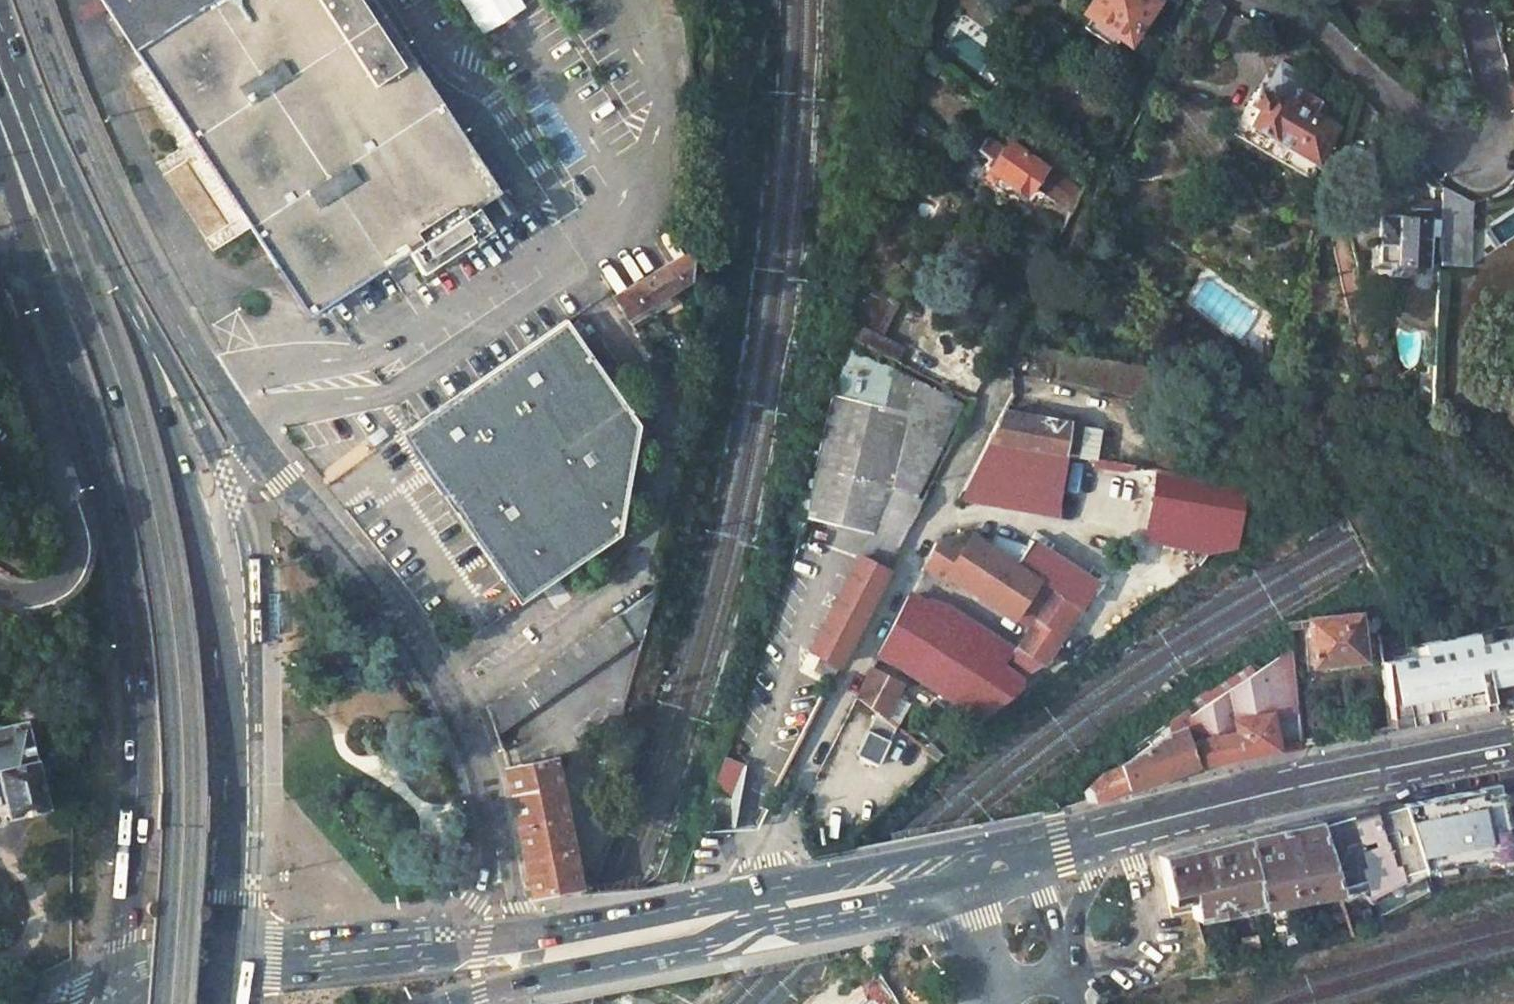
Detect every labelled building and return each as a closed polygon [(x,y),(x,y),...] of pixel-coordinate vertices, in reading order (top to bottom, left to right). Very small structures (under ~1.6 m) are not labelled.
[(419,274),(511,212),(492,183),(489,182),(370,0),(102,0),(292,291),(307,314),(325,303),(329,300),(405,252),(419,274)] [(1079,13),(1088,19),(1082,27),(1111,48),(1116,39),(1127,47),(1157,0),(1087,0),(1079,13)] [(1211,0),(1196,0),(1181,28),(1203,41),(1221,6),(1211,0)] [(973,70),(998,46),(972,18),(946,42),(973,70)] [(1344,115),(1320,100),(1325,91),(1305,78),(1299,87),(1278,75),(1271,85),(1270,84),(1266,90),(1258,86),(1249,101),(1257,105),(1248,121),(1316,162),(1344,115)] [(565,168),(584,159),(569,127),(550,136),(565,168)] [(986,138),(976,152),(990,161),(983,170),(994,178),(990,184),(1005,195),(1009,189),(1025,199),(1033,187),(1068,212),(1080,190),(1007,139),(1000,148),(986,138)] [(1462,265),(1466,203),(1443,186),(1438,263),(1462,265)] [(1429,221),(1381,218),(1379,244),(1387,245),(1386,257),(1397,258),(1396,264),(1426,266),(1429,221)] [(684,283),(687,250),(609,297),(624,320),(684,283)] [(894,305),(869,291),(845,336),(892,360),(898,348),(877,337),(894,305)] [(461,525),(626,410),(561,316),(409,423),(397,432),(427,476),(461,525)] [(854,400),(850,399),(854,389),(833,385),(830,395),(828,394),(810,467),(803,516),(868,532),(893,485),(914,495),(961,405),(866,356),(854,400)] [(1002,409),(985,442),(1061,454),(1067,420),(1002,409)] [(517,603),(618,532),(634,420),(626,410),(461,525),(485,558),(493,569),(517,603)] [(1229,555),(1250,542),(1247,485),(1155,469),(1141,539),(1178,545),(1229,555)] [(868,532),(857,553),(885,568),(921,498),(914,495),(893,485),(868,532)] [(1038,669),(1076,610),(985,550),(959,533),(949,538),(944,536),(938,539),(934,542),(921,567),(938,579),(942,575),(1009,620),(1011,617),(1025,627),(1004,661),(1026,675),(1038,669)] [(985,550),(1076,610),(1091,587),(1026,543),(1022,549),(991,541),(985,550)] [(809,646),(819,652),(838,661),(885,568),(857,553),(809,646)] [(887,633),(877,652),(982,717),(1017,686),(1019,679),(997,665),(1001,658),(954,629),(956,624),(907,593),(887,633)] [(278,635),(277,594),(268,595),(270,635),(278,635)] [(639,643),(651,594),(648,594),(484,707),(493,736),(629,641),(639,643)] [(1373,622),(1372,611),(1352,613),(1354,624),(1373,622)] [(1352,613),(1283,619),(1284,628),(1302,626),(1306,664),(1357,659),(1354,624),(1352,613)] [(1481,630),(1483,641),(1472,643),(1470,632),(1415,643),(1417,654),(1378,661),(1385,727),(1440,717),(1513,702),(1513,624),(1481,630)] [(1266,714),(1266,716),(1294,711),(1286,647),(1186,714),(1192,742),(1232,734),(1229,721),(1266,714)] [(838,661),(819,652),(811,667),(830,677),(838,661)] [(891,705),(902,684),(869,667),(853,699),(872,714),(892,730),(901,713),(891,705)] [(872,714),(851,755),(872,766),(892,730),(872,714)] [(1260,752),(1273,749),(1266,716),(1266,714),(1229,721),(1232,734),(1236,757),(1260,752)] [(616,721),(607,723),(609,737),(628,734),(625,721),(621,721),(616,721)] [(4,804),(7,818),(49,807),(27,723),(0,730),(0,805),(4,804)] [(1081,799),(1092,800),(1139,784),(1192,766),(1185,743),(1178,723),(1172,725),(1174,729),(1165,731),(1117,765),(1098,773),(1078,790),(1081,799)] [(1236,757),(1232,734),(1192,742),(1185,743),(1192,766),(1212,761),(1236,757)] [(728,829),(726,799),(737,765),(719,758),(702,808),(704,810),(705,831),(717,830),(728,829)] [(551,759),(504,769),(531,896),(577,888),(551,759)] [(1313,819),(1332,886),(1356,878),(1362,898),(1395,882),(1400,905),(1425,893),(1406,801),(1313,819)] [(1241,833),(1257,903),(1333,887),(1332,886),(1313,819),(1241,833)] [(1257,903),(1241,833),(1156,856),(1167,914),(1187,910),(1189,917),(1257,903)] [(1470,858),(1423,867),(1428,891),(1476,884),(1470,858)] [(659,990),(675,987),(674,978),(657,981),(659,990)]
